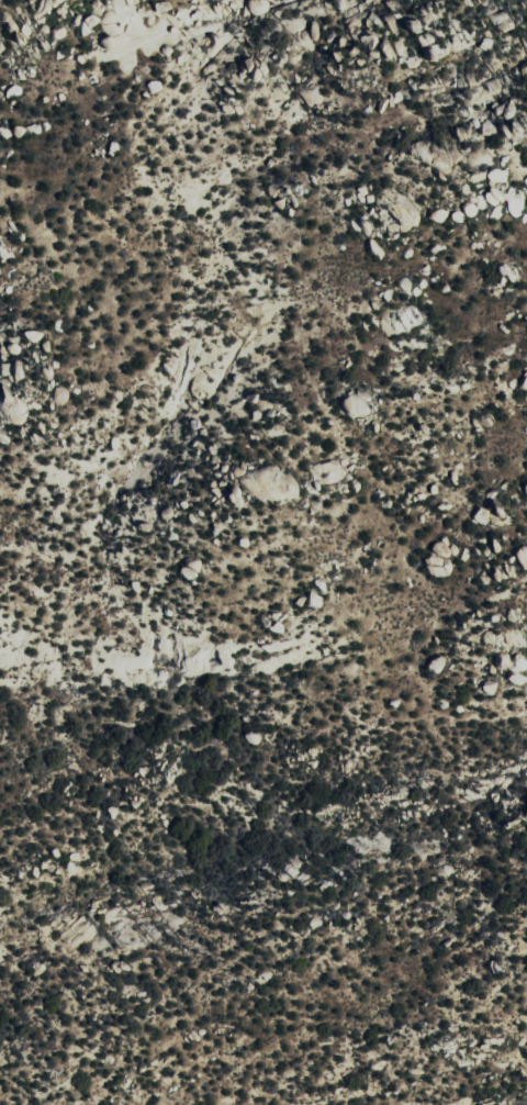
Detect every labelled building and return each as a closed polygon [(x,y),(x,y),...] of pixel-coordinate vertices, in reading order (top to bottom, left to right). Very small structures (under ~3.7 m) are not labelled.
[(253,1),(255,12),(281,9),(280,0),(263,0),(253,1)] [(475,45),(468,29),(460,32),(451,10),(446,12),(442,0),(433,4),(436,12),(422,18),(427,31),(423,33),(434,61),(475,45)] [(83,31),(115,38),(118,23),(126,25),(128,19),(125,18),(126,13),(104,9),(105,3),(92,1),(89,14),(87,14),(83,31)] [(70,33),(63,24),(53,32),(60,41),(70,33)] [(402,57),(402,65),(420,65),(420,56),(408,56),(407,38),(388,39),(389,57),(402,57)] [(165,89),(162,80),(150,83),(153,93),(165,89)] [(526,191),(508,189),(509,170),(492,169),(489,203),(494,204),(493,219),(504,220),(505,214),(525,216),(526,191)] [(465,209),(472,218),(481,210),(474,202),(465,209)] [(450,211),(439,207),(434,220),(445,223),(450,211)] [(26,360),(14,361),(15,379),(27,379),(26,360)] [(64,405),(73,399),(66,388),(57,394),(64,405)] [(350,477),(346,458),(315,465),(317,474),(324,473),(326,483),(350,477)] [(272,503),(301,495),(295,474),(281,478),(278,465),(247,474),(253,497),(269,493),(272,503)] [(497,494),(496,516),(509,517),(511,495),(497,494)] [(489,525),(494,511),(482,506),(477,520),(489,525)] [(436,575),(452,575),(450,541),(436,542),(437,559),(441,559),(442,568),(436,568),(436,575)] [(186,567),(182,574),(195,581),(206,563),(196,557),(189,569),(186,567)] [(288,630),(283,621),(272,627),(277,636),(288,630)] [(498,694),(500,681),(487,679),(485,692),(498,694)]
